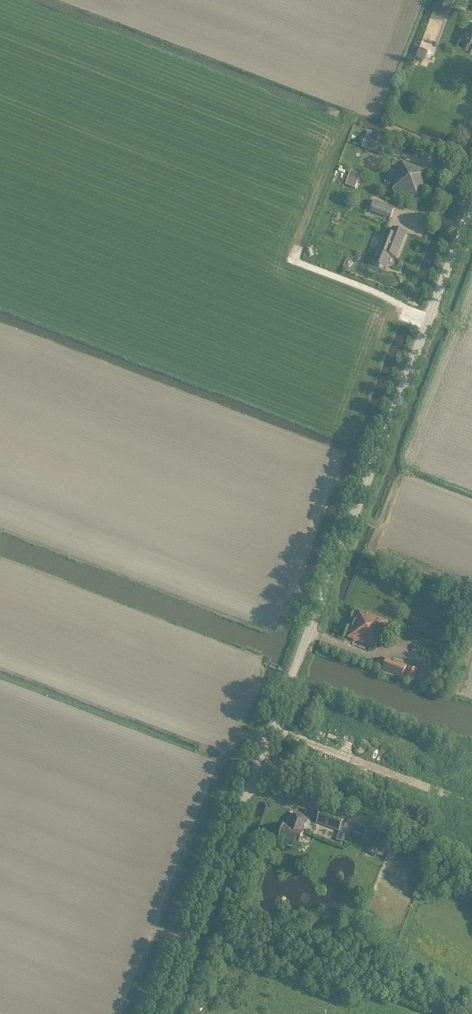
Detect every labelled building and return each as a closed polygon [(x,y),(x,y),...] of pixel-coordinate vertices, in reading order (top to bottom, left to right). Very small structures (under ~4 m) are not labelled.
[(433,5),(445,10),(449,0),(435,0),(433,5)] [(463,16),(454,41),(471,48),(471,19),(463,16)] [(373,131),(367,148),(382,154),(389,137),(373,131)] [(419,200),(430,172),(394,158),(392,165),(400,168),(392,189),(419,200)] [(348,178),(357,181),(360,174),(351,171),(348,178)] [(357,181),(348,178),(341,196),(350,200),(357,181)] [(394,209),(374,201),(371,211),(390,218),(394,209)] [(406,233),(393,228),(384,252),(397,257),(406,233)] [(380,640),(387,621),(358,610),(348,637),(376,648),(379,639),(380,640)] [(402,678),(407,666),(387,658),(383,670),(402,678)] [(412,681),(416,670),(408,666),(404,678),(412,681)] [(343,843),(350,824),(342,821),(342,819),(319,811),(315,822),(327,826),(323,835),(343,843)] [(278,837),(297,845),(302,831),(301,831),(306,819),(293,814),(288,827),(283,825),(278,837)] [(354,829),(352,835),(362,840),(367,830),(361,828),(360,832),(354,829)] [(383,835),(374,832),(366,851),(376,855),(383,835)]
